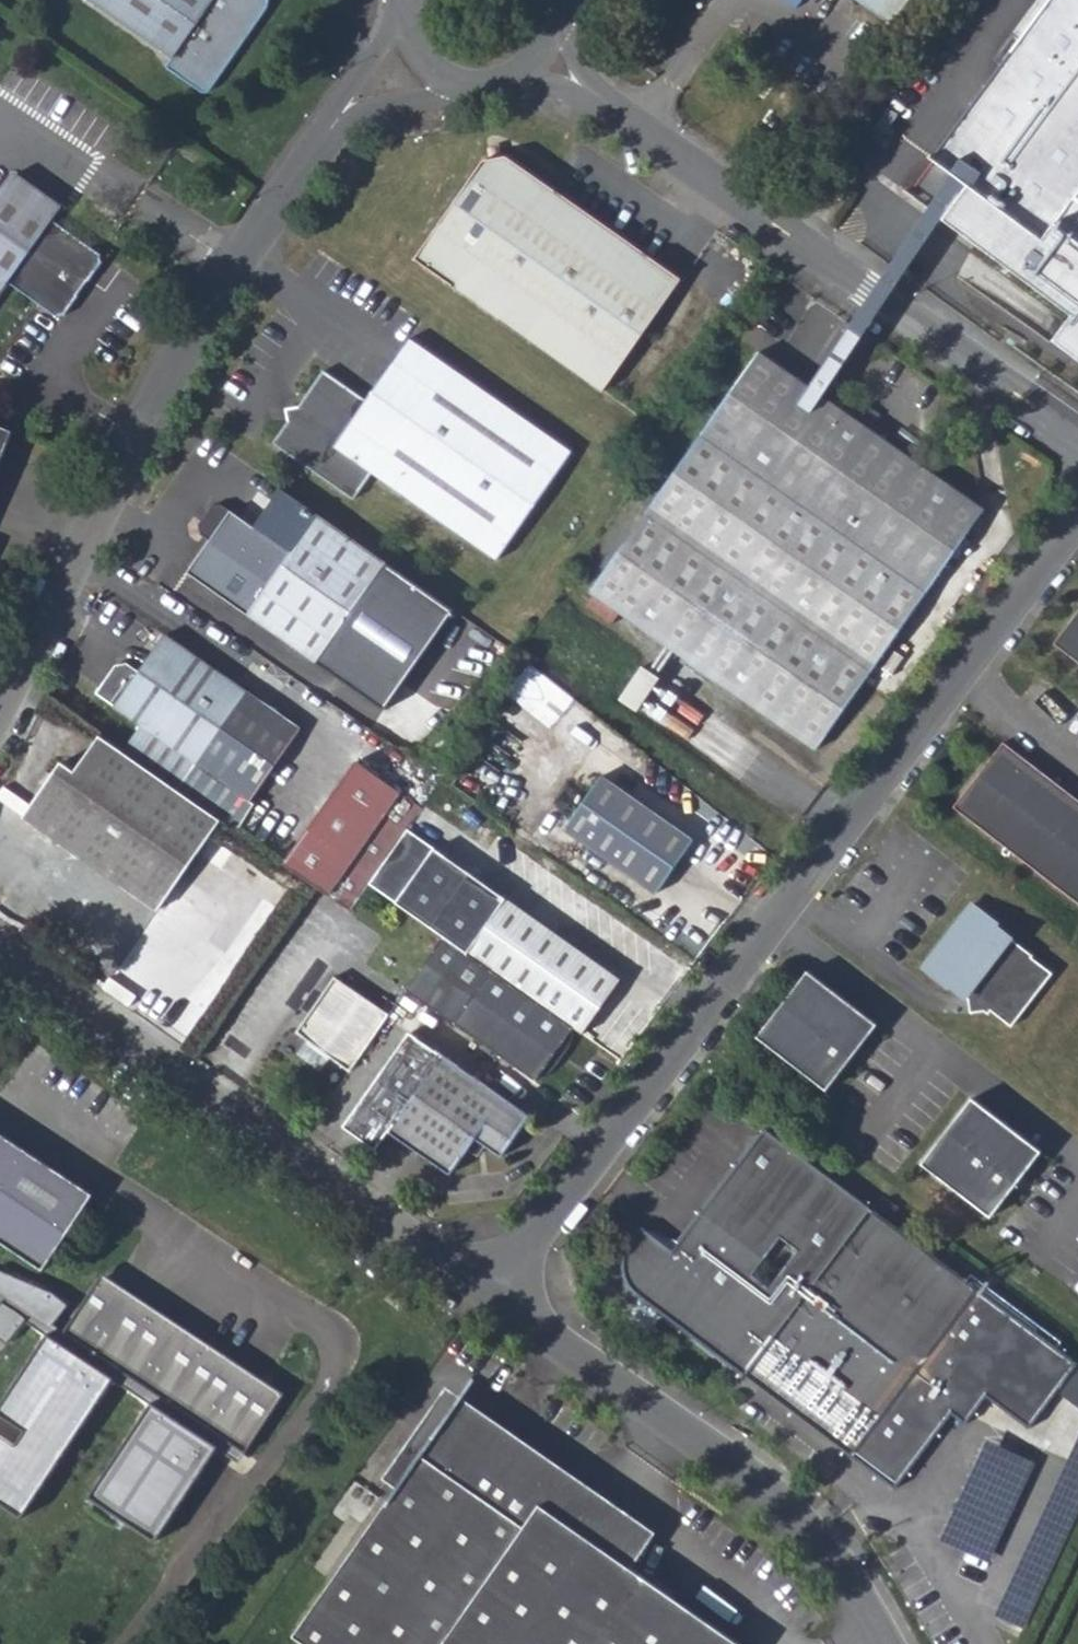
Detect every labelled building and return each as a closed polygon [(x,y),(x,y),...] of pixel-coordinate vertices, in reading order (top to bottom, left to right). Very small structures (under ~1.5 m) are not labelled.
[(174,56),(168,65),(213,97),(281,0),(96,0),(174,56)] [(838,1),(852,13),(856,9),(888,33),(913,0),(839,0),(838,1)] [(1042,2),(995,65),(983,65),(929,137),(959,159),(926,202),(1077,317),(1077,0),(1044,0),(1042,2)] [(485,162),(479,163),(413,261),(603,390),(663,298),(638,280),(652,259),(501,157),(498,158),(485,162)] [(55,315),(67,314),(105,261),(103,253),(58,223),(67,212),(21,180),(0,210),(0,307),(15,286),(55,315)] [(824,193),(836,202),(843,192),(831,184),(824,193)] [(638,280),(663,298),(678,277),(652,259),(638,280)] [(276,447),(357,502),(376,476),(500,560),(573,454),(409,342),(367,403),(325,375),(303,408),(288,412),(290,426),(276,447)] [(812,750),(867,674),(985,513),(761,354),(646,513),(588,591),(812,750)] [(14,434),(0,428),(0,465),(14,434)] [(288,487),(261,525),(236,509),(227,503),(215,505),(203,522),(204,533),(213,541),(191,571),(388,709),(455,610),(288,487)] [(1057,641),(1077,657),(1077,613),(1057,641)] [(134,756),(188,793),(223,818),(240,829),(310,733),(174,638),(149,676),(138,668),(124,670),(105,698),(150,730),(134,756)] [(638,666),(615,699),(632,710),(655,678),(638,666)] [(105,737),(80,773),(69,765),(31,821),(160,909),(223,818),(188,793),(134,756),(105,737)] [(1007,741),(958,806),(1077,896),(1077,794),(1007,741)] [(358,759),(287,862),(314,881),(353,910),(372,882),(424,803),(358,759)] [(602,774),(565,827),(658,892),(694,840),(602,774)] [(373,885),(445,934),(493,968),(574,1025),(584,1032),(622,977),(410,830),(373,885)] [(995,922),(972,901),(925,963),(949,982),(951,981),(970,995),(972,1008),(986,1007),(990,1010),(993,1006),(1013,1022),(1054,969),(1033,953),(1034,951),(997,920),(995,922)] [(408,989),(455,1022),(493,968),(445,934),(408,989)] [(574,1025),(493,968),(455,1022),(536,1079),(539,1075),(543,1077),(554,1067),(559,1061),(563,1056),(568,1049),(573,1037),(575,1032),(571,1030),(574,1025)] [(757,1034),(827,1088),(847,1062),(842,1059),(853,1045),(857,1049),(878,1023),(808,969),(757,1034)] [(337,977),(298,1034),(354,1071),(391,1014),(337,977)] [(394,1131),(447,1056),(415,1033),(348,1127),(380,1150),(394,1131)] [(842,1059),(847,1062),(857,1049),(853,1045),(842,1059)] [(447,1056),(394,1131),(456,1175),(483,1140),(504,1155),(533,1116),(447,1056)] [(923,1163),(993,1217),(1013,1191),(1009,1188),(1020,1174),(1024,1177),(1044,1151),(974,1097),(923,1163)] [(1076,1363),(980,1290),(768,1130),(716,1200),(676,1252),(646,1229),(633,1246),(629,1254),(626,1263),(626,1270),(627,1275),(628,1277),(629,1280),(631,1284),(636,1289),(639,1293),(854,1455),(857,1451),(899,1484),(954,1408),(971,1418),(991,1391),(1031,1422),(1055,1391),(1076,1363)] [(49,1269),(97,1197),(0,1131),(0,1239),(49,1269)] [(1009,1188),(1013,1191),(1024,1177),(1020,1174),(1009,1188)] [(4,1305),(0,1311),(0,1336),(8,1342),(25,1320),(45,1332),(0,1401),(0,1503),(22,1518),(107,1385),(143,1411),(88,1494),(156,1542),(209,1457),(215,1447),(237,1463),(286,1390),(105,1270),(59,1336),(49,1329),(63,1308),(55,1291),(0,1270),(0,1303),(4,1305)] [(389,1291),(384,1299),(400,1310),(405,1302),(389,1291)] [(1076,1363),(1055,1391),(1077,1408),(1077,1365),(1076,1363)] [(443,1404),(412,1449),(419,1455),(295,1634),(309,1643),(748,1643),(623,1558),(561,1515),(557,1481),(443,1404)] [(1077,1512),(1077,1433),(994,1616),(1024,1629),(1077,1512)] [(991,1563),(1036,1462),(985,1439),(940,1541),(991,1563)] [(557,1481),(561,1515),(623,1558),(636,1536),(557,1481)]
